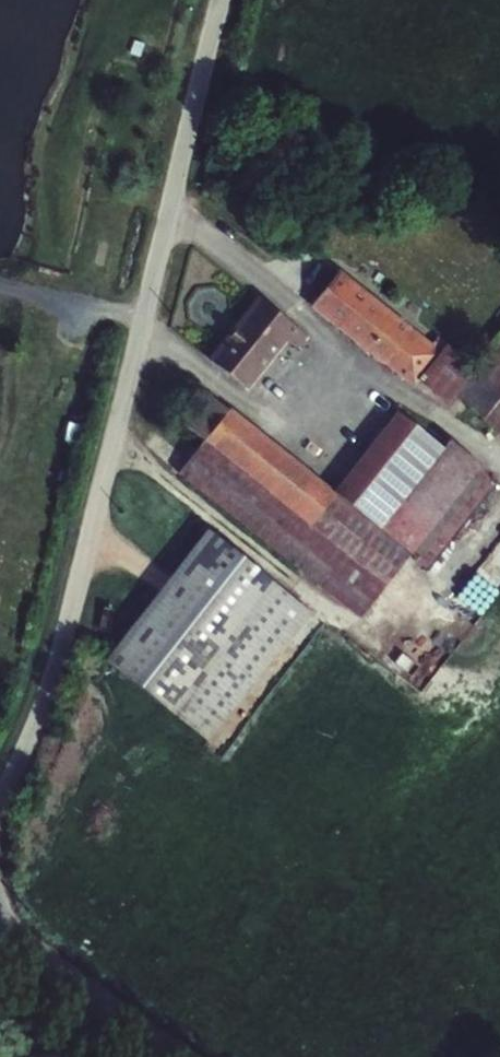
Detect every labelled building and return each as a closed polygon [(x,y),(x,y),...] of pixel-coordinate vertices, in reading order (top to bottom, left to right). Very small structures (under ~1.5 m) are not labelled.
[(431,342),(338,269),(308,307),(413,387),(418,380),(446,344),(446,343),(437,336),(431,342)] [(307,335),(257,295),(207,358),(246,389),(286,340),(297,349),(307,335)] [(448,405),(455,396),(499,432),(499,339),(476,369),(446,344),(418,380),(448,405)] [(480,464),(396,397),(327,484),(230,407),(228,409),(204,390),(180,421),(203,439),(175,474),(359,617),(408,555),(425,569),(491,486),(480,464)] [(309,611),(206,528),(104,659),(208,741),(309,611)] [(499,574),(499,541),(451,594),(468,609),(499,574)]
